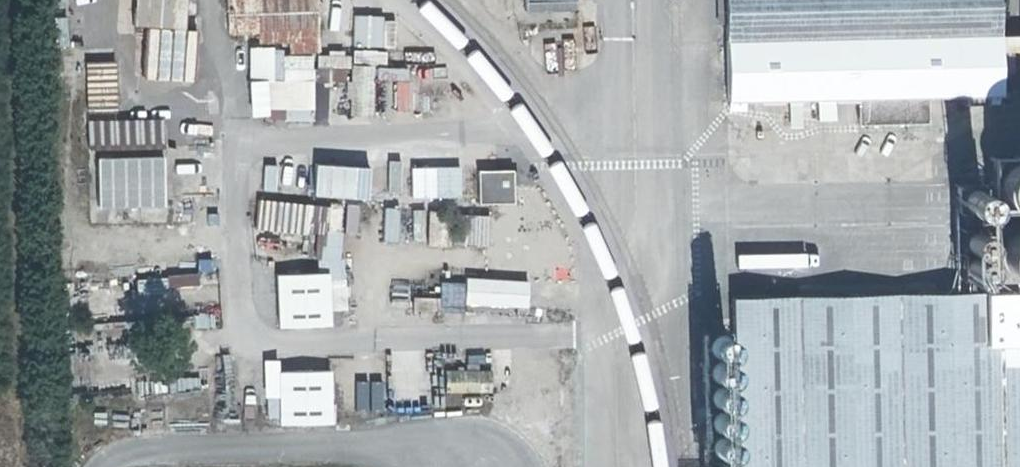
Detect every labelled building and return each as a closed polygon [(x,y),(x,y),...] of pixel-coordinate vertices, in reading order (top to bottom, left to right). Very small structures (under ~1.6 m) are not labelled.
[(138,79),(189,82),(192,30),(179,29),(181,0),(128,0),(127,24),(141,25),(138,79)] [(727,100),(838,97),(839,128),(909,127),(909,95),(995,93),(995,59),(1019,59),(1019,37),(994,37),(993,0),(724,0),(727,100)] [(54,43),(64,42),(62,18),(51,19),(54,43)] [(313,81),(343,81),(343,52),(313,52),(313,81)] [(113,61),(82,61),(83,110),(113,110),(113,61)] [(371,66),(371,79),(405,79),(405,66),(371,66)] [(389,109),(416,111),(417,81),(390,80),(389,109)] [(161,147),(161,118),(89,118),(90,148),(161,147)] [(160,207),(158,154),(89,156),(90,209),(160,207)] [(272,192),(275,166),(263,164),(259,191),(272,192)] [(364,198),(364,165),(307,165),(307,198),(364,198)] [(453,213),(498,212),(497,167),(453,167),(453,213)] [(405,200),(405,171),(393,171),(393,200),(405,200)] [(269,274),(272,329),(327,325),(326,310),(342,309),(336,206),(296,208),(296,202),(262,204),(264,230),(315,226),(318,271),(269,274)] [(406,212),(406,242),(419,242),(420,212),(406,212)] [(380,213),(379,235),(392,236),(394,214),(380,213)] [(486,246),(486,215),(458,215),(458,246),(486,246)] [(1019,290),(1019,237),(994,238),(994,291),(1019,290)] [(168,275),(168,286),(195,284),(195,273),(168,275)] [(384,310),(435,310),(435,298),(410,298),(410,278),(384,278),(384,310)] [(461,279),(461,307),(524,307),(524,279),(461,279)] [(459,312),(459,282),(437,282),(437,311),(459,312)] [(734,315),(736,466),(1019,466),(1019,308),(734,315)] [(272,370),(272,426),(327,425),(327,369),(272,370)] [(370,386),(370,415),(382,415),(382,386),(370,386)] [(341,417),(356,417),(354,387),(340,388),(341,417)]
